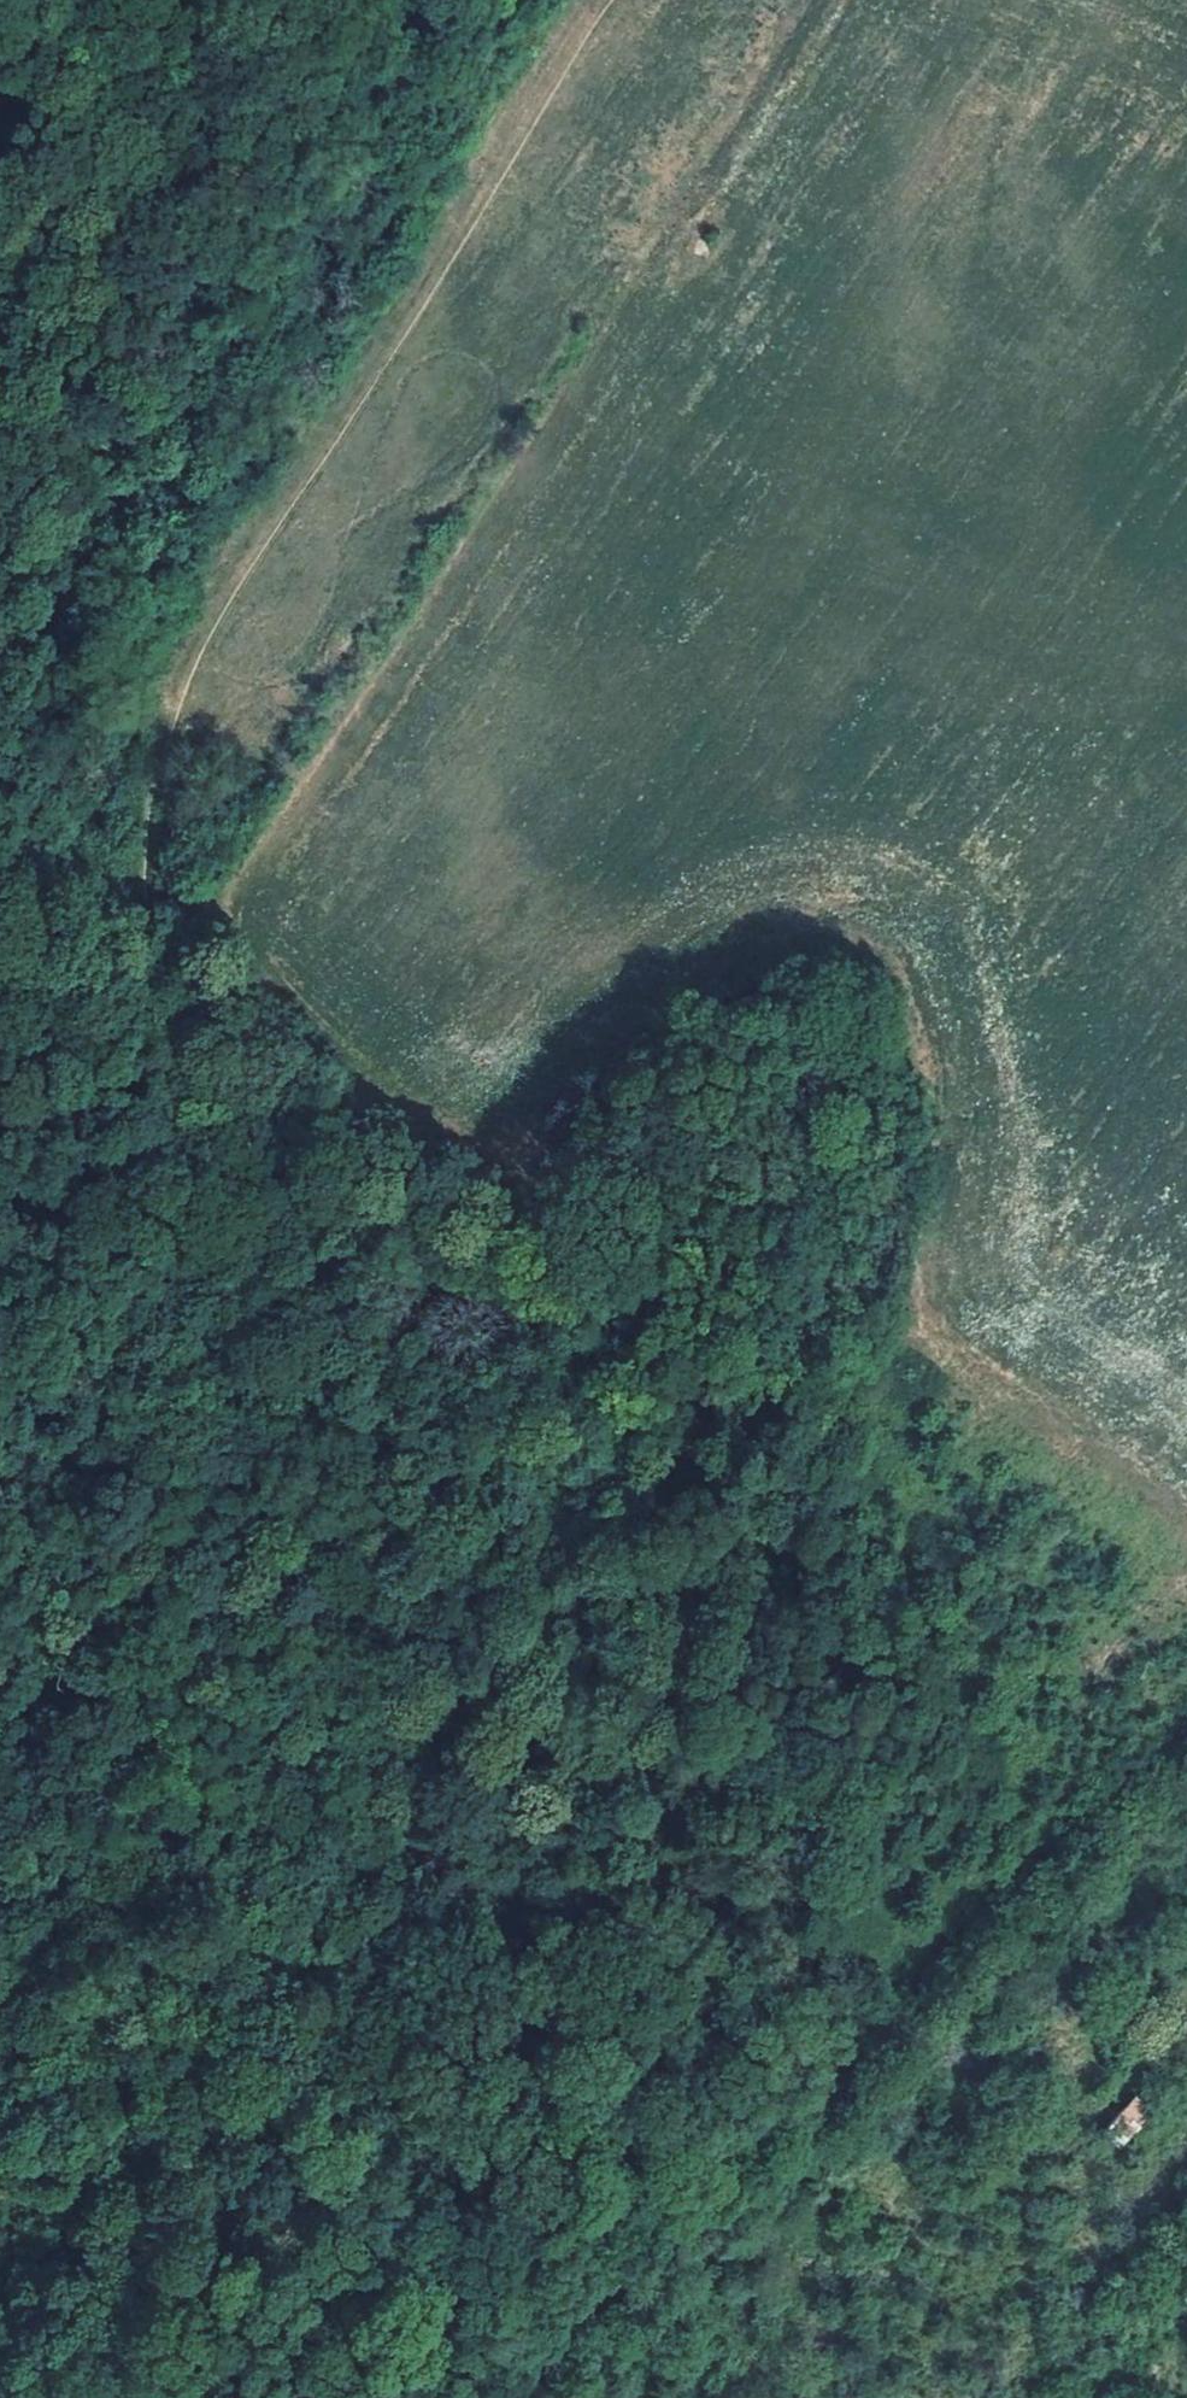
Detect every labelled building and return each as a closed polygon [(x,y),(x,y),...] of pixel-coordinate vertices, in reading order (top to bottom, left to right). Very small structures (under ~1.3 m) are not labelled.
[(1137,2095),(1101,2130),(1118,2147),(1154,2112),(1137,2095)]
